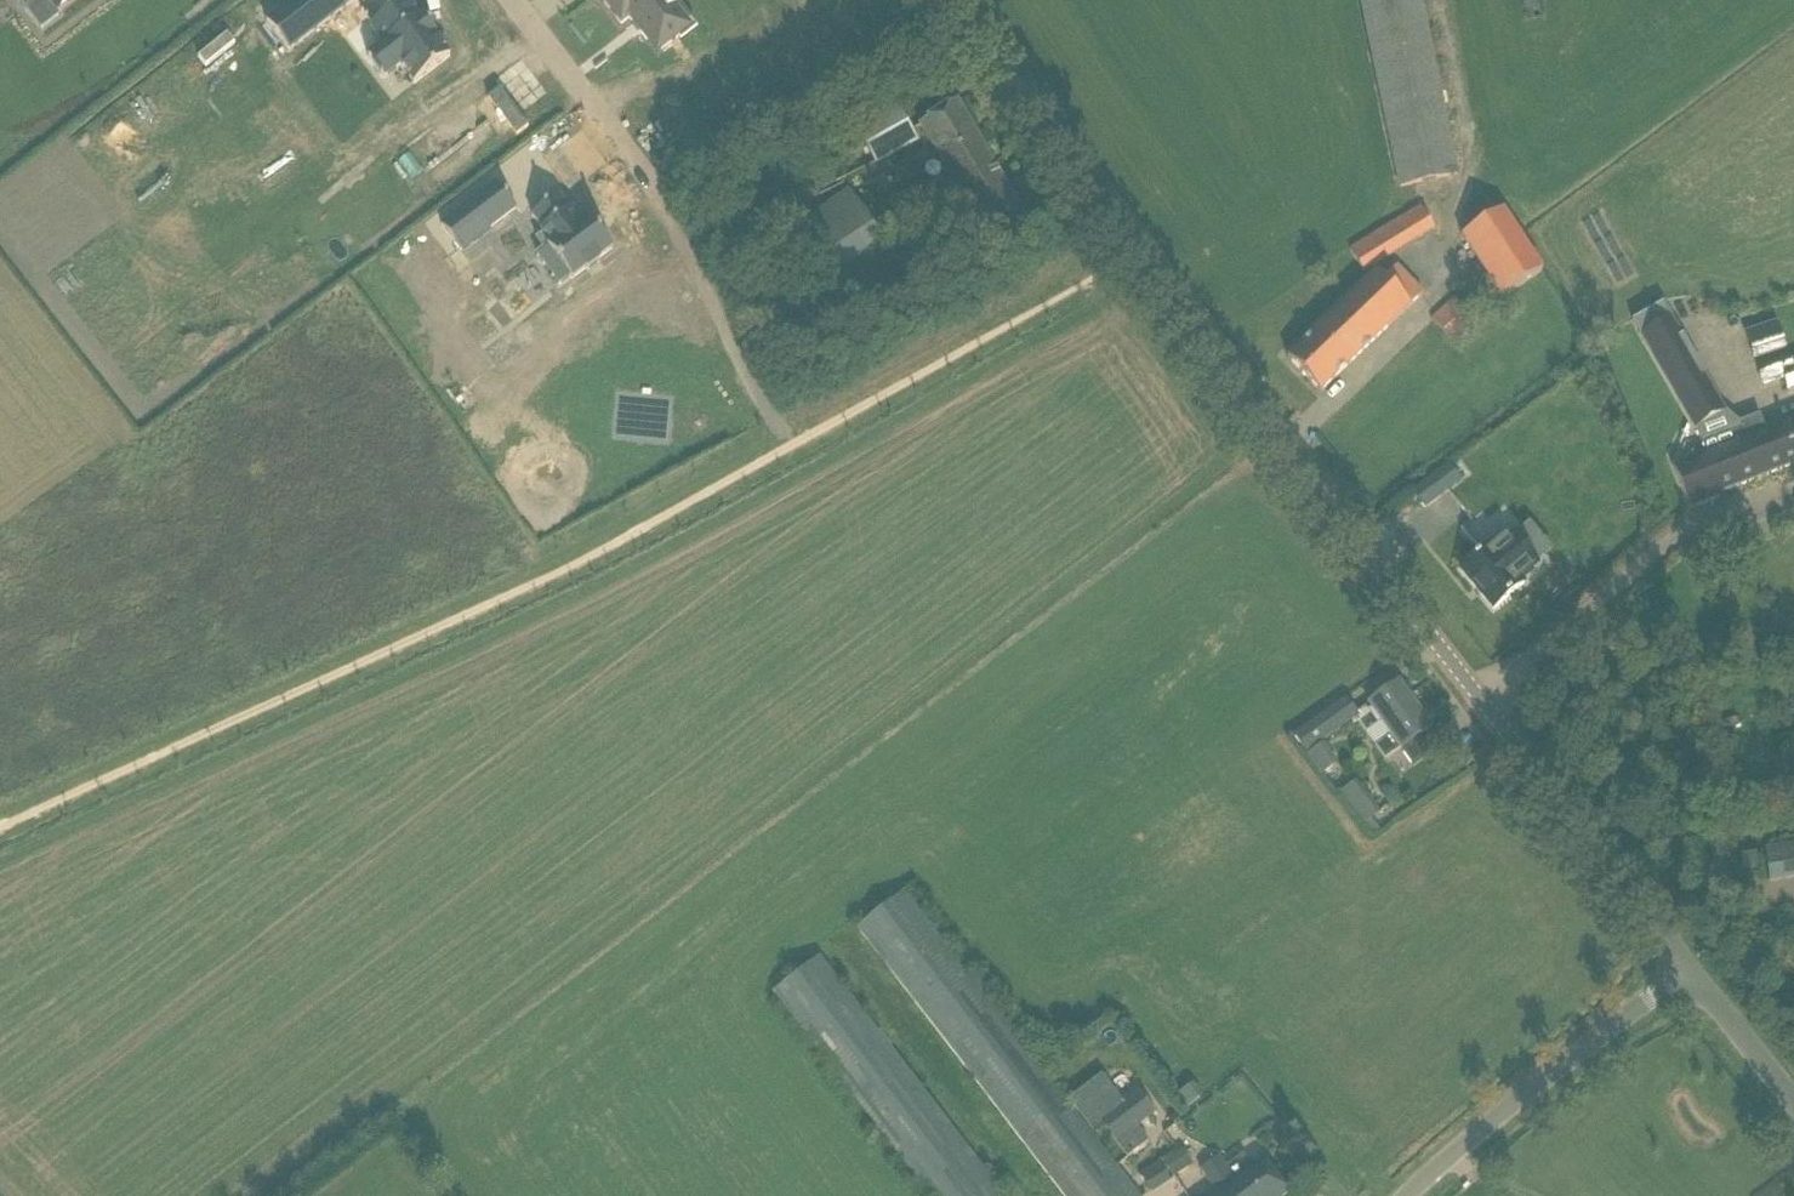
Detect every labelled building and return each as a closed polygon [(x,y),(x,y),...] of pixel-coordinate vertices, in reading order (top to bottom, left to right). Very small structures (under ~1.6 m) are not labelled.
[(25,10),(38,0),(17,0),(25,10)] [(57,12),(73,0),(47,0),(57,12)] [(266,23),(288,52),(356,0),(296,0),(266,23)] [(604,3),(621,25),(626,22),(629,19),(646,41),(651,37),(662,51),(678,39),(681,43),(697,30),(679,7),(674,10),(671,7),(669,8),(663,0),(608,0),(604,3)] [(384,46),(368,59),(384,79),(400,67),(414,85),(450,57),(433,36),(436,34),(424,19),(421,21),(406,1),(370,28),(384,46)] [(957,100),(936,112),(917,123),(985,241),(1025,218),(957,100)] [(855,128),(875,165),(918,142),(898,105),(855,128)] [(496,185),(441,226),(461,252),(462,251),(463,252),(490,232),(489,230),(515,210),(516,209),(497,184),(495,184),(496,185)] [(884,246),(849,191),(800,222),(835,277),(884,246)] [(558,197),(532,217),(543,232),(541,233),(550,245),(537,256),(559,285),(569,277),(572,281),(585,270),(587,272),(600,263),(598,260),(612,250),(587,217),(585,218),(586,218),(580,223),(571,210),(569,212),(558,198),(559,198),(558,197)] [(1417,206),(1348,249),(1361,270),(1430,227),(1417,206)] [(1542,270),(1505,209),(1464,234),(1501,295),(1542,270)] [(1320,392),(1337,376),(1422,294),(1398,269),(1386,281),(1377,272),(1287,358),(1320,392)] [(1453,298),(1431,319),(1451,342),(1470,322),(1453,298)] [(1694,431),(1696,430),(1725,411),(1663,303),(1632,321),(1640,335),(1639,336),(1694,431)] [(1776,321),(1745,331),(1755,360),(1785,349),(1776,321)] [(1778,365),(1783,381),(1788,394),(1793,392),(1793,360),(1789,362),(1778,365)] [(438,361),(430,368),(436,377),(445,370),(438,361)] [(1696,430),(1705,452),(1672,465),(1675,471),(1681,486),(1690,509),(1718,497),(1717,495),(1793,465),(1793,425),(1767,435),(1761,421),(1759,415),(1738,423),(1725,411),(1696,430)] [(1462,480),(1450,465),(1413,493),(1425,508),(1462,480)] [(1491,545),(1460,570),(1493,610),(1524,584),(1522,582),(1534,572),(1532,569),(1537,565),(1512,535),(1506,539),(1505,537),(1492,547),(1491,545)] [(1371,703),(1393,734),(1376,746),(1385,760),(1400,750),(1411,765),(1429,752),(1418,737),(1430,728),(1399,683),(1371,703)] [(1359,717),(1346,697),(1292,734),(1306,754),(1359,717)] [(1338,764),(1324,744),(1306,756),(1320,777),(1338,764)] [(1364,827),(1381,814),(1356,782),(1339,795),(1364,827)] [(1793,878),(1793,842),(1763,847),(1768,882),(1793,878)] [(1755,855),(1741,857),(1743,870),(1757,868),(1755,855)] [(1125,1176),(1043,1070),(1036,1062),(906,892),(855,928),(1060,1195),(1138,1195),(1125,1176)] [(821,956),(771,994),(928,1195),(1005,1195),(821,956)] [(1048,1053),(1036,1062),(1043,1070),(1054,1061),(1048,1053)] [(1136,1087),(1121,1099),(1108,1084),(1102,1075),(1068,1100),(1095,1136),(1104,1129),(1127,1158),(1149,1142),(1135,1124),(1154,1109),(1136,1087)] [(1186,1108),(1199,1097),(1189,1086),(1176,1096),(1186,1108)] [(1182,1149),(1162,1161),(1173,1179),(1194,1166),(1182,1149)] [(1227,1167),(1219,1157),(1200,1171),(1215,1193),(1211,1195),(1284,1195),(1288,1193),(1262,1157),(1250,1165),(1243,1155),(1227,1167)] [(1159,1161),(1139,1174),(1152,1194),(1171,1181),(1159,1161)] [(1793,1190),(1793,1187),(1790,1179),(1757,1195),(1783,1195),(1793,1190)]
